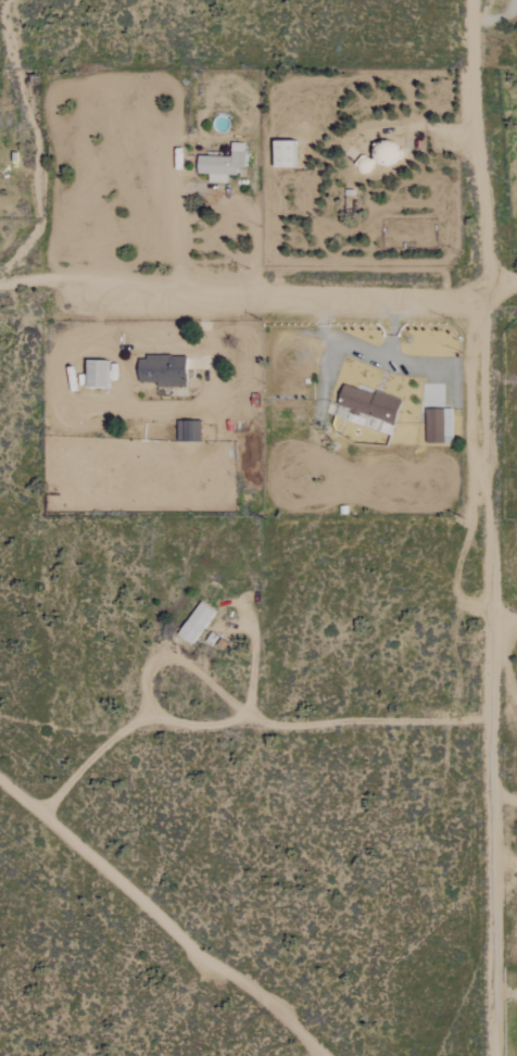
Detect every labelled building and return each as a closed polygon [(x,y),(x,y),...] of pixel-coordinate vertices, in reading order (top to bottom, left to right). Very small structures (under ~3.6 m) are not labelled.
[(229,157),(196,155),(196,173),(207,174),(207,182),(226,182),(226,174),(235,174),(236,167),(243,167),(244,143),(230,143),(229,157)] [(175,632),(188,644),(211,619),(198,607),(175,632)]
